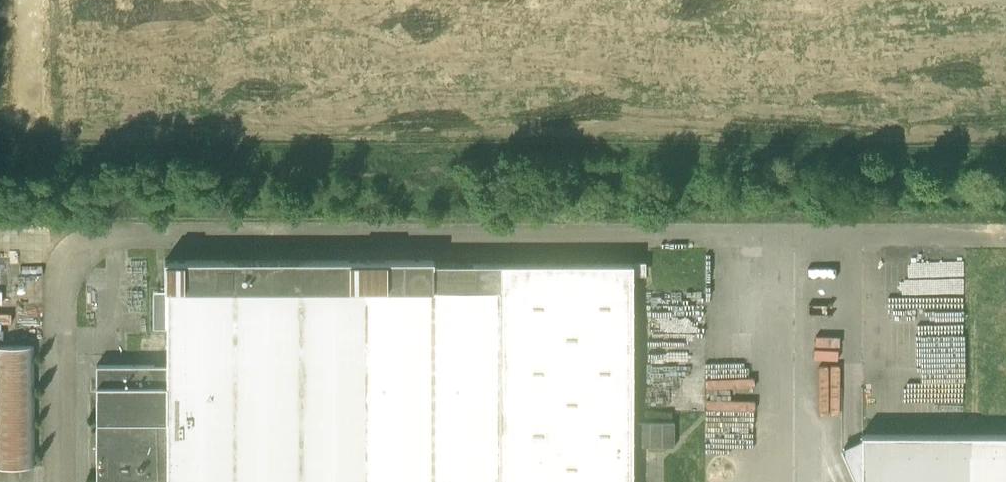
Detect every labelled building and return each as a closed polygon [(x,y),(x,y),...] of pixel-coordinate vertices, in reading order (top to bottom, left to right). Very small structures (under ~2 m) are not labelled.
[(632,264),(433,264),(433,260),(164,260),(164,289),(166,289),(167,364),(96,364),(96,481),(633,481),(632,264)] [(37,465),(37,343),(0,343),(0,465),(37,465)] [(637,422),(637,446),(674,446),(674,422),(637,422)] [(861,433),(861,439),(840,448),(855,481),(1005,481),(1005,434),(861,433)]
